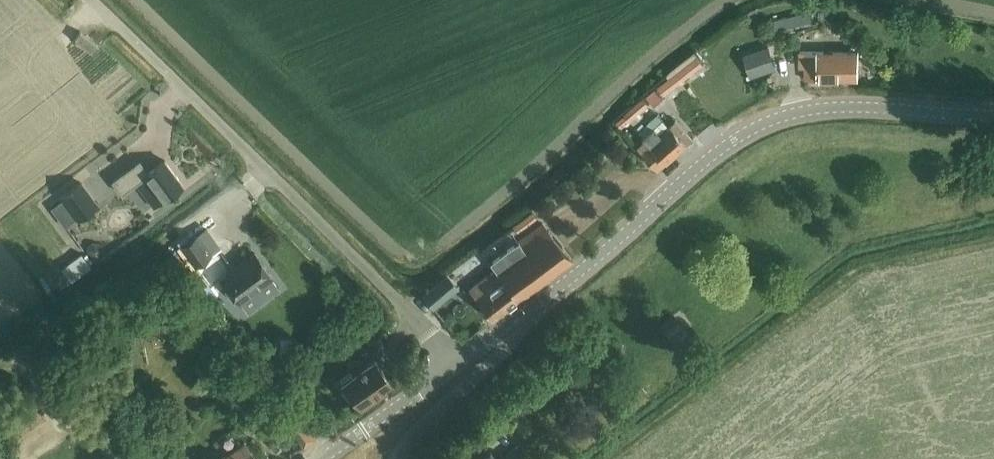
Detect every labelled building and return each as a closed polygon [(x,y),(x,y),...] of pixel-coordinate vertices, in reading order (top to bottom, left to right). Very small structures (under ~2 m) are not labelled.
[(776,30),(815,21),(813,11),(773,20),(776,30)] [(744,54),(752,77),(775,70),(767,47),(744,54)] [(858,79),(858,51),(799,51),(800,65),(805,65),(805,79),(858,79)] [(669,78),(658,86),(664,94),(702,65),(693,53),(666,74),(669,78)] [(655,105),(660,101),(663,98),(655,89),(647,96),(655,105)] [(622,127),(651,103),(644,96),(624,112),(625,114),(617,121),(622,127)] [(660,134),(678,154),(693,140),(676,120),(660,134)] [(678,154),(660,134),(655,128),(644,138),(646,140),(638,147),(658,170),(667,163),(667,164),(678,154)] [(139,160),(112,180),(122,193),(136,183),(153,206),(183,184),(165,160),(149,172),(139,160)] [(61,196),(78,218),(98,204),(81,182),(61,196)] [(518,241),(546,278),(572,258),(542,222),(518,241)] [(198,233),(181,245),(195,266),(213,254),(198,233)] [(96,241),(87,247),(94,256),(102,250),(96,241)] [(496,267),(519,298),(520,299),(546,278),(518,241),(490,262),(495,268),(496,267)] [(239,302),(273,276),(255,252),(221,278),(239,302)] [(469,289),(492,319),(519,298),(496,267),(495,268),(469,289)] [(54,349),(37,359),(45,372),(62,362),(54,349)] [(349,368),(334,378),(347,397),(352,393),(358,401),(361,406),(377,395),(375,392),(390,381),(390,380),(382,369),(374,358),(352,373),(349,368)] [(283,416),(303,445),(315,437),(294,408),(283,416)] [(520,443),(500,458),(532,458),(520,443)] [(251,450),(238,458),(257,458),(251,450)] [(479,458),(497,458),(490,450),(479,458)]
